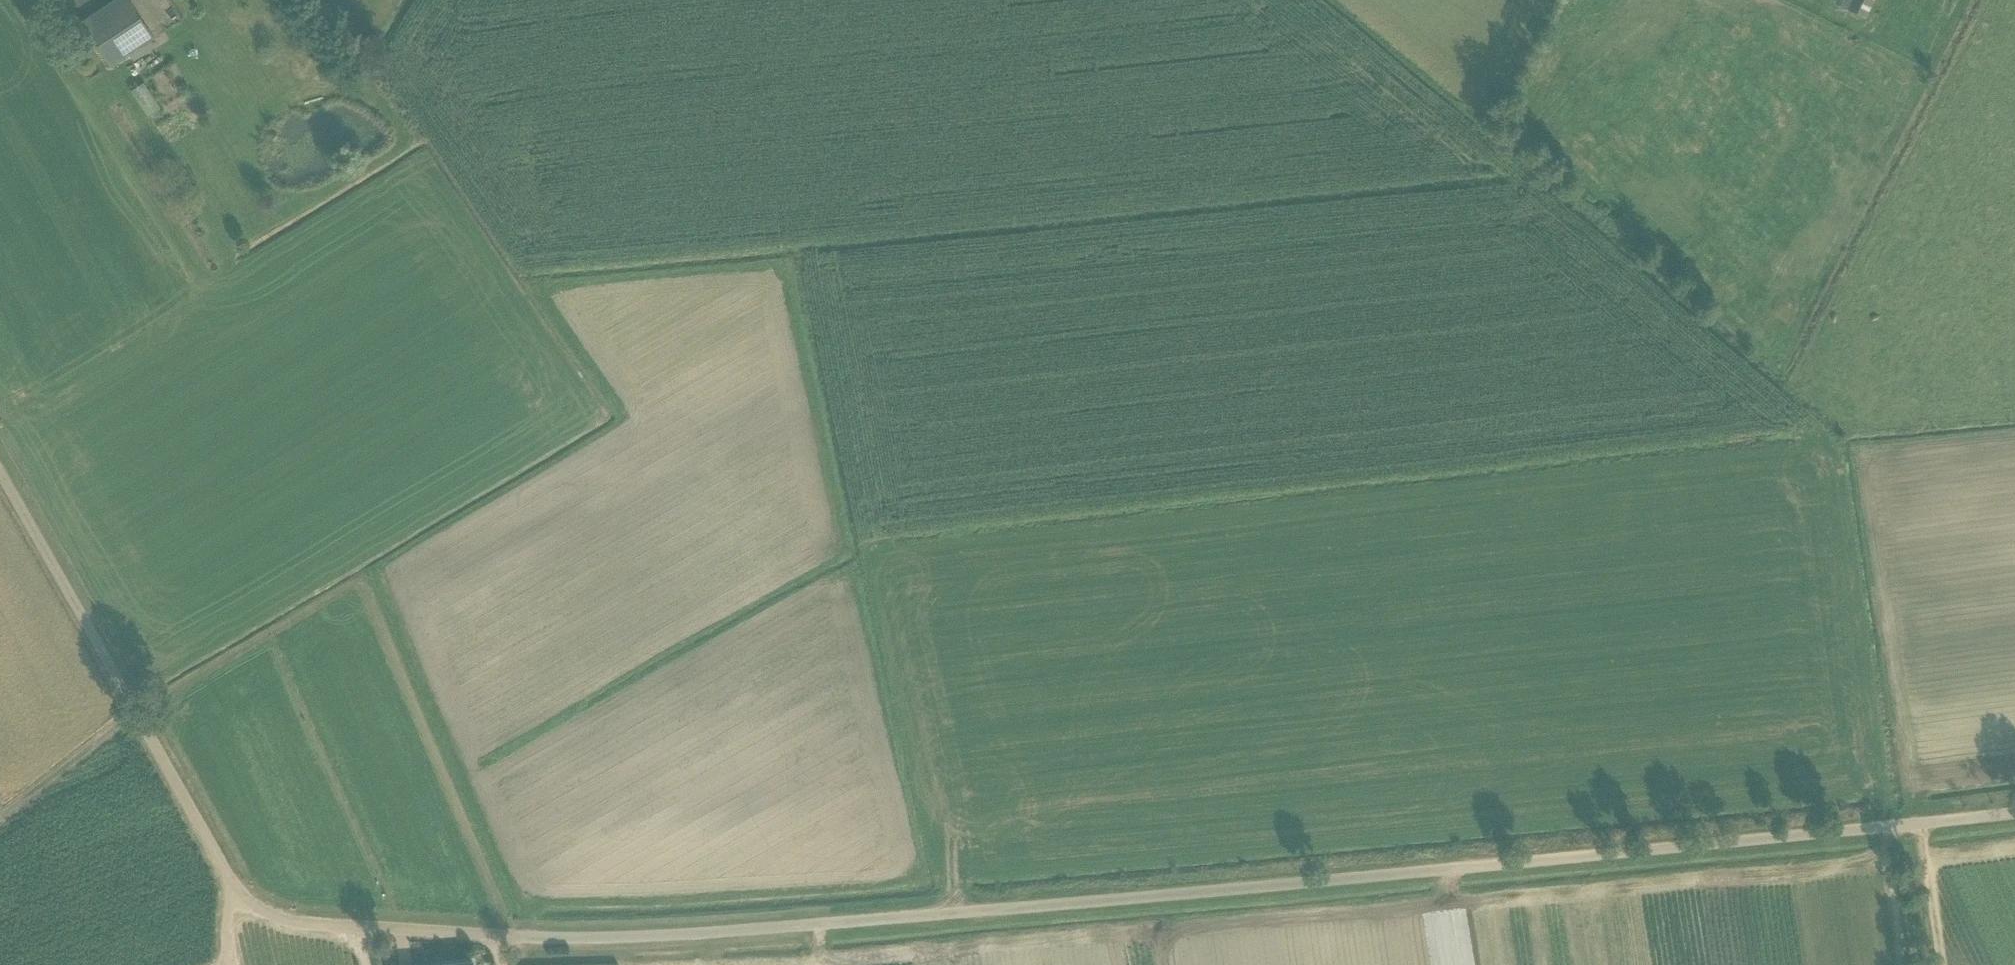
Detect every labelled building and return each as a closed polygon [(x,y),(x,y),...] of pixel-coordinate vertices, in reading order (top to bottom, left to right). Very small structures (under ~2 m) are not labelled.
[(1850,10),(1865,17),(1873,0),(1855,0),(1850,10)] [(111,65),(153,37),(131,4),(89,31),(111,65)]
